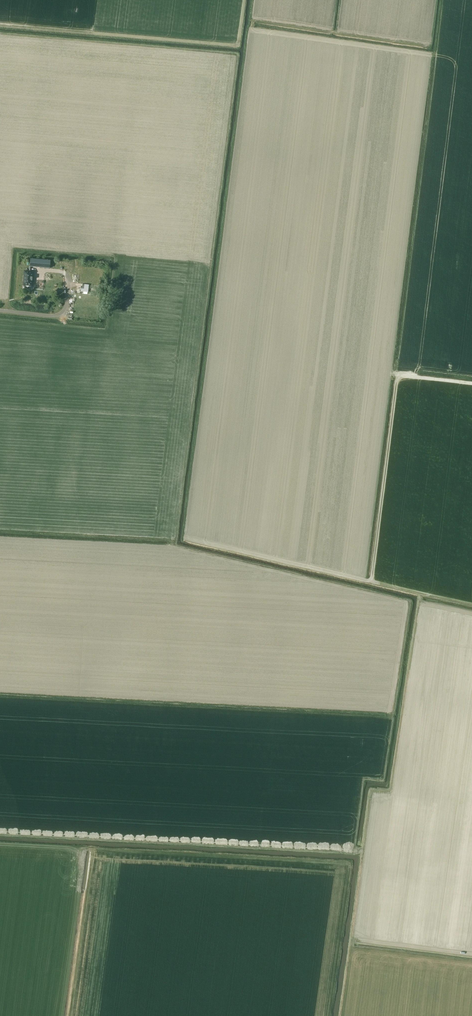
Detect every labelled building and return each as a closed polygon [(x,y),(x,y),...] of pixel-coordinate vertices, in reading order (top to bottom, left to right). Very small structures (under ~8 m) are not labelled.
[(31,258),(30,266),(50,268),(51,260),(31,258)] [(25,271),(24,285),(32,285),(33,271),(25,271)] [(89,288),(89,284),(85,284),(84,288),(81,288),(81,291),(84,292),(83,294),(87,294),(88,292),(91,292),(91,288),(89,288)]
